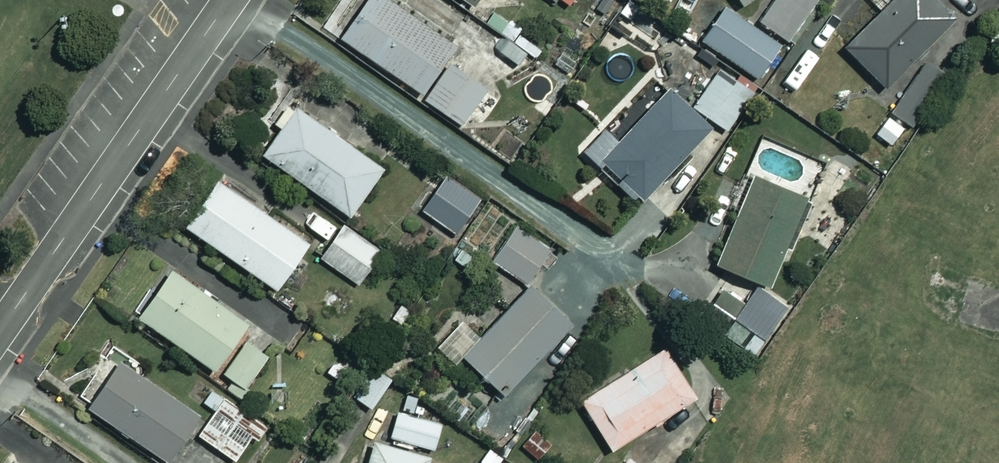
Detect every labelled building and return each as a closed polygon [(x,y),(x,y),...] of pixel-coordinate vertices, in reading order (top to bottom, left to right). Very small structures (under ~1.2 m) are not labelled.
[(345,33),(430,88),(460,41),(396,0),(367,0),(345,33)] [(764,18),(793,36),(819,0),(778,0),(764,18)] [(848,43),(896,85),(968,3),(964,0),(885,0),(848,43)] [(727,5),(705,38),(762,75),(784,42),(727,5)] [(454,52),(427,97),(467,121),(494,76),(454,52)] [(894,111),(919,127),(954,75),(929,58),(894,111)] [(756,90),(722,69),(699,104),(734,126),(756,90)] [(615,126),(592,150),(648,202),(719,127),(675,85),(626,136),(615,126)] [(303,103),(269,151),(357,211),(390,163),(303,103)] [(903,127),(886,115),(874,133),(891,145),(903,127)] [(447,171),(423,208),(458,230),(482,193),(447,171)] [(760,174),(722,265),(775,287),(813,196),(760,174)] [(224,178),(192,226),(281,284),(313,236),(224,178)] [(520,220),(496,257),(529,279),(554,243),(520,220)] [(348,223),(324,255),(361,282),(384,249),(348,223)] [(178,266),(144,313),(219,366),(252,320),(178,266)] [(536,283),(466,356),(511,398),(581,326),(536,283)] [(753,355),(784,304),(750,284),(742,298),(722,286),(700,322),(753,355)] [(251,341),(229,373),(251,388),(273,356),(251,341)] [(675,344),(587,399),(617,448),(706,393),(675,344)] [(124,358),(92,405),(170,457),(202,410),(124,358)] [(397,382),(372,366),(344,408),(368,424),(397,382)] [(230,394),(202,435),(240,460),(268,420),(230,394)] [(445,424),(400,413),(395,435),(440,446),(445,424)] [(368,462),(433,462),(435,453),(374,438),(368,462)]
